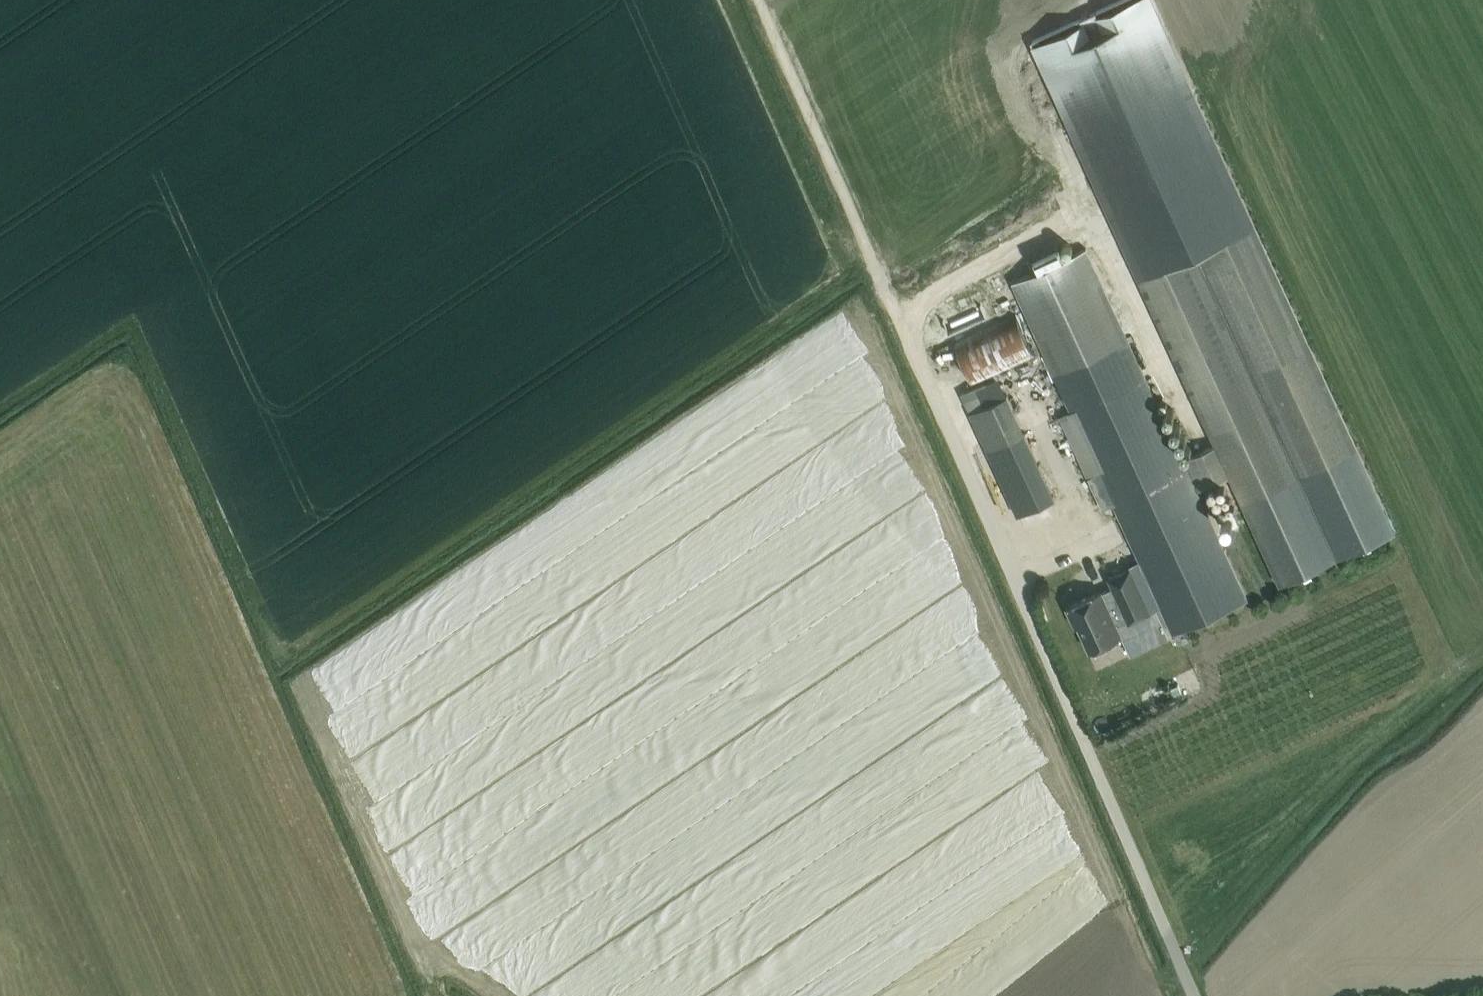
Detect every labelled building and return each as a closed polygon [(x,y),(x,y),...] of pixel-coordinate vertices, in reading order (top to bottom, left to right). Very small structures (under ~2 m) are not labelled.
[(1012,282),(1054,373),(1173,633),(1246,599),(1195,488),(1227,473),(1240,501),(1278,585),(1395,531),(1396,531),(1390,518),(1357,447),(1254,222),(1152,0),(1133,0),(1031,47),(1136,276),(1214,444),(1182,459),(1128,339),(1086,248),(1012,282)] [(1014,312),(951,341),(972,384),(1034,355),(1014,312)] [(1000,375),(978,385),(985,400),(1007,390),(1000,375)] [(1054,497),(1024,431),(1007,395),(970,413),(1017,515),(1054,497)] [(1150,611),(1130,567),(1108,577),(1112,586),(1102,591),(1100,589),(1066,605),(1075,626),(1078,624),(1090,649),(1122,635),(1117,624),(1127,619),(1128,621),(1150,611)]
